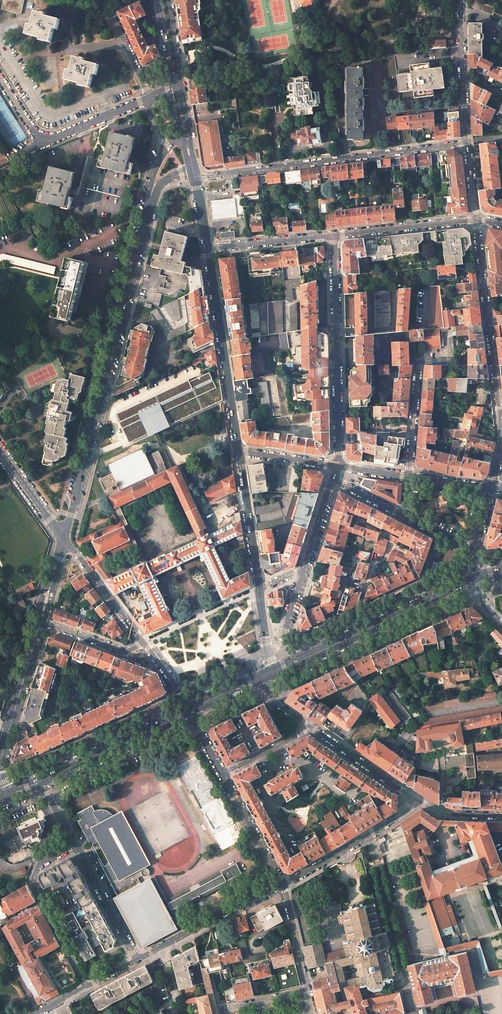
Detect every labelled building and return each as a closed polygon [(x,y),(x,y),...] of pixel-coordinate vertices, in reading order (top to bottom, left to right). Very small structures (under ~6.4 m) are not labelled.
[(15,0),(4,0),(1,9),(8,11),(12,12),(15,0)] [(12,12),(17,13),(21,14),(24,0),(22,0),(15,0),(12,12)] [(180,20),(180,21),(181,27),(182,34),(184,44),(185,44),(196,41),(195,39),(200,38),(197,17),(200,17),(199,12),(199,10),(199,8),(198,6),(199,5),(200,4),(201,4),(201,3),(200,0),(177,0),(178,6),(179,13),(180,20)] [(474,0),(473,0),(470,6),(492,15),(493,15),(493,12),(494,12),(495,8),(474,0)] [(140,3),(118,12),(118,13),(142,65),(143,64),(160,57),(160,56),(156,46),(155,46),(152,47),(149,49),(147,46),(138,25),(135,20),(140,18),(146,15),(140,3)] [(43,13),(35,11),(32,25),(29,24),(28,27),(26,35),(41,38),(40,41),(44,42),(44,41),(51,43),(54,29),(58,30),(60,20),(46,16),(46,13),(43,13)] [(482,35),(482,24),(475,24),(471,24),(469,24),(469,33),(469,55),(475,55),(482,58),(482,59),(482,55),(482,40),(483,40),(483,35),(482,35)] [(433,41),(428,41),(428,42),(429,50),(445,48),(445,41),(433,41)] [(482,58),(475,55),(469,55),(469,66),(469,68),(477,68),(478,66),(482,58)] [(67,73),(65,80),(80,84),(79,86),(83,87),(83,86),(90,88),(94,75),(97,75),(99,65),(85,61),(85,59),(82,58),(82,59),(74,57),(73,64),(71,70),(68,69),(67,73)] [(482,59),(482,58),(478,66),(480,67),(489,72),(492,67),(493,64),(491,63),(482,59)] [(379,59),(372,60),(381,134),(388,133),(388,130),(386,119),(386,116),(385,104),(379,59)] [(430,63),(410,66),(411,74),(397,76),(399,93),(414,91),(415,98),(434,96),(433,90),(445,88),(442,68),(430,69),(430,63)] [(500,68),(499,70),(496,69),(492,67),(489,72),(488,76),(499,81),(500,82),(501,78),(501,69),(500,68)] [(358,68),(348,68),(348,140),(363,140),(363,68),(360,68),(358,68)] [(290,94),(291,104),(294,104),(294,107),(296,107),(297,116),(313,114),(312,105),(320,104),(319,92),(313,93),(310,90),(307,75),(290,78),(292,94),(290,94)] [(478,102),(485,106),(491,94),(481,89),(470,84),(470,86),(471,99),(478,102)] [(204,88),(189,90),(190,98),(192,105),(196,105),(207,103),(204,88)] [(478,102),(471,99),(472,115),(472,117),(482,122),(488,125),(496,111),(495,110),(485,106),(478,102)] [(207,103),(196,105),(197,112),(209,110),(207,103)] [(448,122),(458,121),(458,119),(459,119),(459,118),(459,111),(447,112),(448,122)] [(434,113),(422,114),(422,115),(423,128),(434,127),(434,124),(434,113)] [(392,118),(386,119),(388,130),(398,128),(397,117),(397,115),(392,115),(392,118)] [(422,115),(409,116),(410,129),(423,128),(422,115)] [(397,117),(398,128),(398,130),(410,129),(409,116),(397,117)] [(482,122),(472,117),(472,120),(473,136),(483,135),(482,122)] [(218,120),(199,123),(206,167),(224,164),(223,158),(218,120)] [(460,121),(448,123),(448,131),(447,131),(448,139),(460,137),(460,133),(460,121)] [(440,124),(434,124),(434,127),(435,141),(439,140),(448,139),(447,131),(447,130),(444,130),(444,123),(440,124)] [(319,126),(306,128),(306,130),(297,132),(298,134),(298,140),(299,147),(322,143),(320,128),(319,126)] [(289,130),(278,132),(279,140),(290,138),(289,130)] [(135,138),(112,132),(106,157),(102,156),(99,167),(130,175),(133,163),(129,163),(135,138)] [(495,142),(480,144),(481,155),(481,156),(482,158),(483,167),(498,165),(497,157),(497,155),(496,149),(495,142)] [(450,164),(451,177),(452,180),(452,187),(452,188),(452,196),(466,195),(465,190),(462,157),(460,155),(454,151),(445,152),(440,152),(441,158),(442,158),(443,165),(447,165),(450,164)] [(246,162),(255,160),(254,152),(245,153),(245,156),(243,156),(244,162),(246,161),(246,162)] [(422,155),(415,156),(416,166),(432,165),(431,154),(422,155)] [(229,157),(223,158),(224,164),(225,168),(245,165),(244,162),(243,156),(237,157),(237,156),(232,157),(229,158),(229,157)] [(407,157),(400,158),(401,168),(416,166),(415,156),(407,157)] [(383,160),(377,160),(378,168),(391,167),(390,159),(383,160)] [(355,163),(348,164),(349,179),(364,178),(363,162),(355,163)] [(348,164),(341,165),(341,172),(340,172),(341,180),(349,179),(348,164)] [(498,165),(483,167),(484,178),(484,179),(484,181),(485,190),(494,189),(495,189),(501,189),(499,177),(499,173),(498,165)] [(74,172),(51,167),(45,191),(41,190),(38,201),(70,209),(72,198),(68,197),(74,172)] [(326,167),(319,168),(320,178),(333,177),(332,167),(326,167)] [(314,169),(309,169),(311,181),(311,184),(321,183),(320,178),(319,168),(314,169)] [(305,170),(301,171),(302,182),(307,181),(311,181),(309,169),(305,170)] [(292,172),(282,173),(283,181),(284,184),(302,182),(301,171),(292,172)] [(273,174),(267,175),(268,184),(281,182),(281,181),(280,173),(273,174)] [(252,177),(243,178),(244,187),(262,185),(262,183),(261,176),(252,177)] [(403,188),(393,189),(393,190),(395,205),(395,208),(404,207),(403,195),(403,188)] [(479,191),(481,209),(484,211),(486,214),(501,216),(501,201),(501,202),(498,201),(497,201),(497,202),(496,202),(496,201),(494,199),(494,198),(494,195),(495,195),(495,189),(494,189),(485,190),(479,191)] [(234,198),(236,214),(244,214),(243,207),(242,197),(242,194),(234,195),(234,198)] [(9,213),(0,195),(0,218),(9,213)] [(452,196),(452,202),(452,203),(453,207),(453,214),(468,213),(466,195),(452,196)] [(233,217),(237,216),(236,214),(234,198),(231,198),(223,199),(215,200),(212,201),(214,219),(217,218),(225,217),(233,217)] [(415,200),(412,201),(413,211),(428,209),(427,199),(419,200),(415,200)] [(395,205),(382,206),(383,222),(389,221),(396,221),(395,208),(395,205)] [(382,206),(367,208),(368,223),(376,223),(383,222),(382,206)] [(360,209),(352,210),(353,225),(362,224),(368,223),(367,208),(360,209)] [(352,210),(343,211),(344,226),(345,226),(353,225),(352,210)] [(343,211),(336,211),(336,216),(337,227),(344,226),(343,211)] [(330,215),(326,216),(328,228),(337,227),(336,216),(330,216),(330,215)] [(285,218),(274,219),(274,226),(276,225),(277,233),(289,232),(288,218),(285,218)] [(257,222),(252,222),(253,232),(263,230),(262,225),(262,221),(257,222)] [(314,221),(306,222),(307,230),(313,230),(315,229),(314,221)] [(306,222),(293,223),(294,229),(299,229),(299,231),(307,230),(306,222)] [(455,265),(463,264),(462,253),(465,253),(465,248),(465,247),(467,246),(471,245),(470,233),(467,234),(464,232),(464,228),(431,232),(432,240),(438,239),(439,243),(443,243),(446,266),(455,265)] [(489,271),(501,277),(501,278),(501,231),(489,229),(486,248),(489,271)] [(188,237),(166,231),(160,256),(182,261),(182,259),(188,237)] [(416,236),(415,236),(415,234),(414,234),(396,236),(397,242),(391,242),(393,252),(402,251),(402,253),(413,251),(413,250),(418,249),(418,244),(419,244),(420,244),(419,242),(423,241),(423,238),(422,233),(417,233),(417,234),(419,234),(419,236),(418,236),(416,236)] [(376,258),(383,257),(383,255),(393,255),(393,252),(391,242),(390,236),(386,237),(386,239),(377,240),(376,238),(368,238),(369,245),(365,246),(367,257),(371,256),(371,257),(376,257),(376,258)] [(360,239),(346,241),(343,244),(344,275),(354,273),(356,274),(360,274),(359,258),(367,257),(365,246),(364,239),(360,239)] [(248,258),(242,258),(244,276),(259,274),(259,277),(265,276),(265,273),(283,271),(283,267),(281,253),(262,255),(261,250),(248,252),(248,258)] [(289,252),(281,253),(283,267),(300,265),(299,255),(298,251),(289,252)] [(160,256),(155,255),(152,267),(161,269),(162,269),(184,274),(189,275),(190,284),(191,293),(204,286),(203,284),(201,270),(193,268),(186,266),(187,262),(182,261),(160,256)] [(75,311),(77,303),(74,302),(79,281),(82,282),(84,273),(81,273),(84,262),(69,258),(54,317),(56,318),(54,322),(68,325),(69,321),(72,310),(75,311)] [(225,259),(220,259),(222,269),(222,270),(222,272),(225,289),(225,291),(225,293),(226,300),(241,298),(235,258),(234,258),(225,259)] [(152,267),(146,265),(137,301),(144,303),(143,306),(151,308),(152,305),(159,306),(166,276),(160,275),(162,269),(161,269),(152,267)] [(457,278),(455,265),(446,266),(429,268),(429,270),(438,270),(439,279),(457,278)] [(370,273),(370,279),(397,276),(397,270),(396,271),(370,273)] [(460,284),(476,282),(475,271),(468,272),(469,278),(460,279),(460,284)] [(489,274),(490,284),(501,283),(501,277),(489,271),(489,274)] [(354,273),(344,275),(344,286),(344,295),(353,293),(353,288),(357,288),(357,284),(356,274),(354,273)] [(301,280),(284,281),(285,291),(292,289),(302,286),(301,280)] [(316,281),(302,286),(302,292),(302,296),(303,314),(302,314),(302,318),(303,318),(303,330),(309,329),(318,328),(317,315),(317,296),(316,281)] [(471,291),(477,290),(477,289),(476,282),(460,284),(457,284),(458,292),(471,291)] [(492,297),(501,296),(501,285),(501,283),(490,284),(491,295),(492,297)] [(439,285),(431,286),(428,329),(445,328),(442,311),(440,297),(439,285)] [(204,286),(191,293),(192,297),(196,328),(209,322),(208,314),(210,314),(208,305),(207,296),(205,296),(204,286)] [(411,288),(400,289),(398,329),(398,332),(408,331),(408,328),(409,321),(410,297),(411,288)] [(292,289),(285,291),(285,292),(285,293),(286,300),(289,303),(294,300),(292,289)] [(375,291),(376,328),(383,327),(389,326),(389,323),(391,323),(390,290),(375,291)] [(468,309),(480,308),(479,306),(477,290),(471,291),(471,294),(472,299),(465,300),(467,301),(468,309)] [(367,292),(356,293),(356,301),(357,325),(357,331),(357,333),(357,335),(368,334),(367,332),(367,292)] [(241,298),(226,300),(227,306),(227,308),(228,310),(231,331),(231,333),(232,335),(232,340),(247,338),(246,329),(247,329),(246,323),(245,324),(243,309),(244,309),(243,304),(242,304),(241,298)] [(177,299),(163,306),(174,322),(180,319),(177,299)] [(275,301),(268,302),(269,335),(276,334),(275,301)] [(282,301),(275,301),(276,334),(279,333),(283,333),(282,301)] [(254,303),(249,304),(252,321),(251,322),(252,329),(259,328),(258,321),(259,321),(257,303),(254,303)] [(466,326),(482,324),(481,316),(480,308),(468,309),(464,309),(466,326)] [(157,309),(150,312),(168,341),(187,332),(185,324),(173,329),(170,330),(157,309)] [(461,314),(460,309),(442,311),(445,328),(448,327),(454,327),(453,316),(460,315),(461,314)] [(498,325),(501,325),(501,314),(493,309),(494,317),(497,317),(498,325)] [(215,349),(212,330),(211,330),(210,329),(209,322),(196,328),(197,333),(194,335),(194,336),(189,339),(188,340),(194,353),(199,351),(201,356),(215,349)] [(133,340),(128,358),(122,361),(125,365),(122,375),(138,379),(143,376),(148,359),(146,358),(146,355),(147,355),(151,341),(152,341),(155,330),(152,325),(143,323),(136,328),(135,330),(133,329),(130,339),(133,340)] [(469,335),(483,334),(482,329),(482,327),(482,324),(466,326),(457,326),(458,329),(458,331),(458,336),(469,335)] [(428,329),(423,330),(424,341),(425,353),(437,352),(437,349),(441,348),(440,347),(444,346),(443,332),(448,330),(448,327),(445,328),(428,329)] [(296,346),(296,354),(293,354),(294,364),(304,364),(304,371),(315,369),(325,368),(327,367),(328,367),(328,363),(326,363),(326,361),(327,360),(327,358),(328,358),(328,355),(328,344),(328,336),(326,336),(324,336),(324,333),(324,332),(318,333),(310,333),(309,329),(303,330),(303,346),(296,346)] [(410,331),(411,342),(412,342),(413,341),(424,341),(423,330),(410,331)] [(398,332),(395,332),(395,342),(408,342),(408,331),(398,332)] [(283,333),(279,333),(281,349),(289,348),(286,332),(283,333)] [(368,334),(357,335),(357,344),(355,344),(355,345),(356,357),(358,357),(358,365),(366,365),(372,365),(374,365),(374,355),(373,344),(374,344),(374,334),(368,334)] [(471,349),(485,348),(483,336),(483,334),(469,335),(471,349)] [(247,338),(232,340),(234,353),(235,356),(250,354),(251,354),(250,349),(252,348),(251,343),(252,343),(251,338),(247,338)] [(409,353),(409,342),(408,342),(395,342),(392,343),(393,365),(400,365),(409,365),(409,360),(409,353)] [(468,365),(487,365),(487,362),(485,348),(471,349),(468,349),(468,365)] [(201,356),(199,357),(201,360),(206,357),(210,365),(217,362),(215,349),(201,356)] [(270,351),(263,352),(267,376),(274,375),(270,351)] [(250,354),(235,356),(237,371),(237,373),(238,375),(238,380),(247,379),(254,378),(253,373),(252,373),(251,363),(250,354)] [(27,395),(54,381),(56,382),(56,381),(62,378),(63,378),(67,376),(57,356),(14,376),(23,390),(27,395)] [(352,379),(372,378),(372,365),(366,365),(358,365),(358,369),(353,369),(352,369),(352,370),(351,370),(351,371),(351,372),(351,376),(350,376),(350,379),(351,379),(352,379)] [(383,365),(379,365),(379,374),(389,374),(389,365),(383,365)] [(412,365),(409,365),(400,365),(399,379),(411,379),(411,372),(412,365)] [(424,372),(424,378),(439,378),(441,378),(441,365),(432,365),(425,365),(424,372)] [(476,379),(489,378),(488,376),(487,365),(468,365),(468,379),(476,379)] [(328,410),(328,392),(329,392),(329,391),(329,385),(328,385),(328,384),(328,377),(325,377),(325,368),(315,369),(314,373),(316,373),(316,376),(311,376),(312,383),(293,384),(296,396),(299,396),(301,396),(304,398),(307,398),(313,398),(314,412),(328,410)] [(64,432),(67,421),(69,421),(70,418),(70,416),(68,415),(69,411),(68,411),(69,407),(67,407),(68,403),(69,404),(70,400),(74,401),(75,397),(78,398),(81,388),(79,388),(80,385),(82,385),(83,385),(85,377),(71,374),(70,380),(63,378),(62,383),(56,382),(54,381),(53,387),(56,388),(55,392),(57,393),(55,400),(54,399),(53,401),(53,403),(51,403),(50,406),(48,406),(47,412),(50,412),(48,423),(51,424),(52,425),(52,426),(51,429),(49,429),(48,433),(50,434),(51,434),(50,439),(49,438),(46,451),(49,452),(50,452),(49,457),(47,457),(46,462),(53,464),(54,459),(59,460),(61,455),(66,456),(68,448),(66,447),(67,443),(65,442),(67,438),(65,437),(66,433),(64,432)] [(119,414),(117,415),(121,423),(124,429),(131,443),(149,435),(150,434),(151,434),(155,432),(156,432),(156,431),(160,430),(170,425),(222,400),(219,379),(213,382),(213,380),(209,374),(201,378),(198,379),(190,383),(189,381),(188,382),(176,387),(172,389),(167,392),(157,396),(152,399),(147,401),(147,402),(144,404),(143,404),(142,405),(141,404),(136,406),(132,408),(129,410),(119,414)] [(275,375),(280,408),(281,415),(282,417),(285,416),(289,416),(283,374),(275,375)] [(350,402),(350,407),(355,407),(367,407),(368,398),(372,393),(372,378),(352,379),(351,379),(350,379),(350,390),(350,402)] [(423,384),(423,389),(434,390),(435,380),(439,380),(439,378),(424,378),(423,384)] [(456,392),(458,379),(449,378),(448,391),(456,392)] [(238,380),(235,381),(237,397),(238,400),(247,399),(248,399),(248,398),(247,393),(254,392),(253,388),(249,389),(248,384),(247,379),(238,380)] [(410,390),(411,379),(399,379),(395,379),(393,402),(399,402),(409,402),(410,390)] [(476,379),(468,379),(458,379),(456,392),(466,392),(467,383),(474,384),(474,380),(476,380),(476,379)] [(259,387),(253,388),(254,392),(254,396),(260,395),(264,417),(281,415),(280,408),(273,409),(270,407),(266,381),(258,382),(259,387)] [(423,389),(422,400),(433,401),(434,390),(423,389)] [(19,395),(23,400),(28,397),(27,395),(23,390),(21,392),(22,393),(19,395)] [(476,404),(485,404),(487,394),(478,393),(476,404)] [(247,399),(238,400),(241,420),(250,419),(249,412),(251,412),(251,411),(251,407),(250,406),(248,407),(247,401),(247,399)] [(422,402),(421,413),(432,414),(433,401),(422,400),(422,402)] [(383,417),(398,416),(399,402),(393,402),(388,402),(388,406),(382,406),(383,417)] [(409,405),(409,402),(399,402),(398,416),(408,416),(409,405)] [(473,415),(475,406),(471,406),(470,415),(465,414),(464,418),(472,420),(473,415)] [(473,415),(481,417),(483,407),(475,406),(473,415)] [(328,410),(314,412),(314,420),(316,420),(316,422),(314,422),(314,432),(315,432),(330,431),(329,421),(329,409),(328,410)] [(314,412),(292,415),(293,424),(314,420),(314,412)] [(420,420),(419,427),(432,428),(433,421),(432,421),(432,414),(421,413),(420,420)] [(471,425),(479,427),(481,417),(473,415),(472,420),(471,425)] [(282,417),(271,418),(276,426),(290,424),(285,416),(282,417)] [(360,418),(347,418),(347,433),(353,433),(360,432),(360,423),(360,418)] [(461,432),(469,433),(471,425),(472,420),(464,418),(461,432)] [(256,421),(241,423),(242,432),(244,440),(248,444),(266,447),(268,432),(260,431),(259,430),(257,430),(256,421)] [(151,434),(149,435),(150,437),(158,434),(171,427),(170,425),(151,434)] [(468,436),(496,442),(495,438),(477,434),(479,427),(471,425),(469,433),(468,436)] [(418,437),(418,446),(427,449),(427,443),(434,444),(435,444),(436,443),(437,429),(432,428),(419,427),(418,437)] [(314,440),(308,439),(306,453),(325,456),(328,454),(330,451),(330,431),(315,432),(315,438),(317,438),(317,440),(318,441),(317,442),(316,441),(313,441),(314,440)] [(289,435),(268,432),(266,447),(277,449),(287,450),(289,435)] [(362,445),(363,451),(374,454),(375,454),(376,454),(376,446),(377,435),(360,432),(362,440),(362,445)] [(388,448),(389,437),(390,433),(389,433),(383,434),(377,434),(377,435),(376,446),(388,448)] [(294,436),(289,435),(287,450),(300,452),(306,453),(308,439),(298,438),(294,437),(294,436)] [(470,446),(493,451),(496,442),(468,436),(468,438),(466,445),(470,446)] [(405,445),(405,438),(389,437),(388,448),(376,446),(376,454),(375,461),(385,462),(384,464),(395,465),(396,459),(397,459),(398,447),(399,445),(405,445)] [(450,454),(458,456),(459,448),(457,447),(458,441),(453,440),(450,454)] [(353,444),(347,444),(348,455),(348,457),(349,458),(350,459),(351,459),(352,459),(355,460),(362,461),(363,451),(362,445),(359,445),(359,444),(353,444)] [(431,469),(447,474),(450,454),(427,449),(418,446),(416,465),(431,469)] [(236,536),(243,533),(241,520),(236,522),(234,523),(227,526),(220,530),(210,534),(210,532),(207,533),(205,534),(203,529),(207,527),(201,516),(195,503),(194,499),(189,489),(187,485),(181,473),(178,465),(173,468),(167,470),(158,452),(153,454),(147,457),(143,448),(108,464),(113,473),(102,478),(107,490),(110,496),(115,508),(118,507),(120,506),(132,500),(158,488),(170,483),(172,482),(196,532),(194,533),(197,540),(188,545),(156,560),(146,564),(144,565),(142,566),(134,570),(114,579),(109,572),(111,571),(103,560),(109,557),(126,549),(133,546),(131,540),(125,527),(122,521),(116,523),(97,532),(90,535),(77,541),(81,547),(93,541),(99,554),(96,556),(90,558),(94,564),(103,576),(107,582),(115,593),(140,581),(143,588),(145,592),(148,599),(151,605),(153,609),(134,617),(142,628),(147,634),(152,632),(156,630),(162,627),(165,625),(173,622),(170,614),(169,612),(168,610),(167,610),(151,576),(175,565),(177,564),(179,563),(203,551),(219,585),(218,586),(220,590),(224,598),(236,592),(251,585),(249,573),(249,572),(230,580),(227,574),(215,546),(224,542),(236,536)] [(457,475),(460,476),(462,462),(459,462),(459,463),(456,462),(458,456),(450,454),(447,474),(457,475)] [(483,461),(491,463),(492,456),(484,454),(483,461)] [(482,479),(487,476),(491,463),(483,461),(479,460),(479,463),(474,462),(475,459),(468,458),(464,457),(462,462),(460,476),(477,478),(482,479)] [(264,464),(248,467),(250,480),(252,494),(265,492),(268,491),(264,464)] [(300,468),(292,467),(289,492),(295,492),(297,492),(300,468)] [(305,469),(302,489),(319,492),(322,483),(324,476),(321,471),(305,469)] [(234,475),(222,481),(225,487),(228,494),(236,491),(234,475)] [(372,491),(377,480),(364,478),(361,485),(372,491)] [(377,480),(372,491),(386,498),(398,504),(400,504),(402,484),(377,480)] [(217,483),(201,490),(203,494),(206,493),(210,503),(217,500),(228,494),(225,487),(222,481),(217,483)] [(356,513),(360,501),(350,497),(340,491),(334,509),(348,514),(349,511),(356,513)] [(287,515),(284,517),(286,524),(289,523),(295,524),(295,523),(294,523),(296,519),(294,519),(303,492),(297,492),(295,492),(287,515)] [(319,493),(303,492),(294,519),(296,519),(294,523),(295,523),(295,524),(308,527),(313,510),(319,493)] [(494,513),(501,515),(501,500),(497,499),(494,513)] [(266,505),(254,507),(255,515),(266,513),(269,512),(281,508),(279,501),(277,501),(266,505)] [(369,518),(372,508),(367,505),(361,502),(360,501),(356,513),(357,514),(369,518)] [(383,527),(388,516),(380,512),(372,508),(369,518),(368,521),(382,528),(383,527)] [(348,514),(334,509),(333,515),(331,520),(350,526),(351,523),(353,516),(348,514)] [(491,526),(501,529),(501,515),(494,513),(492,520),(491,526)] [(402,533),(406,525),(399,521),(388,516),(383,527),(401,536),(402,533)] [(270,521),(256,523),(257,531),(272,529),(286,524),(284,517),(270,521)] [(352,527),(350,526),(331,520),(324,544),(324,546),(343,552),(347,537),(349,532),(349,531),(351,531),(353,532),(354,528),(352,527)] [(305,536),(308,527),(295,524),(293,528),(292,527),(291,531),(292,531),(291,534),(290,534),(289,537),(290,538),(289,542),(302,546),(305,536)] [(363,536),(366,528),(355,525),(354,528),(353,532),(355,533),(362,535),(363,536)] [(413,539),(417,530),(406,525),(402,533),(413,539)] [(488,548),(499,547),(501,546),(501,533),(500,532),(501,529),(491,526),(487,542),(488,548)] [(378,536),(379,532),(366,528),(363,536),(377,541),(378,536)] [(259,543),(261,554),(270,553),(276,552),(275,547),(274,534),(273,534),(272,529),(257,531),(259,543)] [(430,548),(433,539),(417,530),(413,539),(430,548)] [(411,547),(413,539),(402,533),(401,536),(399,539),(399,541),(411,547)] [(383,554),(388,541),(378,536),(377,541),(374,549),(383,554)] [(399,541),(399,539),(393,536),(390,542),(396,545),(399,541)] [(428,552),(430,548),(413,539),(411,547),(414,548),(412,553),(416,555),(426,559),(428,552)] [(296,564),(302,546),(289,542),(285,553),(284,553),(284,554),(281,555),(282,563),(282,565),(283,566),(284,569),(285,570),(296,564)] [(339,565),(343,552),(324,546),(319,559),(319,561),(332,563),(331,564),(339,565)] [(412,559),(416,555),(412,553),(399,546),(397,552),(412,559)] [(359,550),(357,550),(355,557),(367,559),(371,553),(359,550)] [(270,553),(261,554),(263,566),(263,569),(276,567),(283,566),(282,565),(282,563),(281,555),(280,551),(276,552),(270,553)] [(395,559),(397,552),(391,551),(387,560),(395,560),(395,559)] [(407,562),(412,559),(397,552),(395,559),(404,564),(404,563),(407,562)] [(423,566),(426,559),(416,555),(412,559),(420,575),(423,566)] [(420,576),(420,575),(412,559),(407,562),(416,578),(418,577),(420,576)] [(367,575),(370,564),(360,562),(355,579),(365,580),(367,575)] [(413,579),(416,578),(407,562),(404,563),(404,564),(405,565),(397,569),(399,573),(404,584),(413,579)] [(342,571),(343,566),(339,565),(331,564),(329,576),(341,578),(342,571)] [(347,574),(350,575),(352,568),(343,566),(342,571),(347,573),(347,574)] [(391,577),(399,573),(397,569),(393,570),(394,572),(390,574),(391,577)] [(397,587),(404,584),(399,573),(391,577),(387,579),(386,576),(383,577),(389,590),(397,587)] [(89,582),(83,575),(72,582),(77,590),(83,587),(84,588),(86,587),(86,586),(90,584),(89,582)] [(329,577),(323,576),(321,587),(325,588),(329,589),(331,579),(328,578),(329,577)] [(341,578),(329,576),(329,577),(328,578),(331,579),(329,589),(332,589),(338,590),(341,578)] [(383,593),(389,590),(383,577),(373,582),(376,588),(377,588),(380,595),(383,593)] [(378,596),(380,595),(377,588),(376,588),(374,589),(372,584),(369,585),(367,593),(364,601),(364,602),(378,596)] [(17,590),(20,597),(21,596),(31,590),(28,585),(17,590)] [(341,612),(344,611),(346,605),(347,606),(349,599),(348,599),(351,590),(352,587),(347,585),(338,614),(341,612)] [(91,590),(89,586),(83,591),(85,595),(91,590)] [(278,589),(267,594),(268,599),(269,605),(278,604),(280,606),(283,605),(284,603),(283,598),(284,598),(283,593),(288,592),(288,591),(283,587),(278,589)] [(101,598),(94,588),(91,590),(85,595),(92,604),(101,598)] [(330,597),(332,589),(329,589),(325,588),(322,604),(331,600),(331,598),(332,598),(330,597)] [(349,609),(358,605),(362,592),(354,592),(354,591),(351,590),(348,599),(349,599),(347,606),(346,605),(344,611),(349,609)] [(337,609),(342,594),(338,593),(337,598),(331,598),(331,600),(322,604),(320,605),(324,615),(333,611),(334,608),(336,608),(337,609)] [(67,599),(60,597),(58,603),(65,605),(67,599)] [(110,611),(104,602),(96,609),(99,613),(100,612),(103,616),(110,611)] [(322,621),(326,619),(324,615),(320,605),(307,611),(306,611),(312,626),(322,621)] [(310,627),(312,626),(306,611),(307,611),(305,608),(304,607),(299,624),(302,630),(310,627)] [(466,610),(461,612),(467,625),(483,618),(472,607),(466,610)] [(68,613),(56,609),(54,618),(65,622),(68,613)] [(454,616),(447,619),(451,627),(452,632),(454,631),(460,628),(466,625),(467,625),(461,612),(454,616)] [(80,618),(68,613),(65,622),(73,625),(74,623),(78,624),(80,618)] [(96,624),(85,619),(82,626),(82,628),(88,630),(88,628),(93,630),(96,624)] [(440,622),(433,625),(436,631),(437,637),(441,636),(452,634),(452,632),(451,627),(447,619),(440,622)] [(115,624),(112,620),(105,625),(109,628),(115,624)] [(123,631),(117,623),(115,624),(109,628),(107,630),(113,638),(118,634),(119,635),(123,631)] [(426,628),(419,632),(422,637),(423,643),(438,642),(437,637),(436,631),(433,625),(426,628)] [(496,630),(491,634),(501,646),(501,636),(496,630)] [(411,635),(403,639),(411,655),(424,648),(423,643),(422,637),(419,632),(411,635)] [(72,640),(55,634),(51,636),(49,643),(57,646),(57,645),(70,649),(72,640)] [(441,636),(437,637),(438,642),(439,649),(445,648),(444,639),(443,639),(442,639),(441,636)] [(395,643),(387,647),(395,663),(411,656),(411,655),(403,639),(395,643)] [(89,647),(75,642),(71,655),(74,656),(73,658),(78,660),(78,661),(82,663),(83,662),(84,661),(89,647)] [(102,652),(89,647),(84,661),(97,666),(102,652)] [(379,650),(371,654),(378,669),(379,671),(395,663),(387,647),(379,650)] [(70,656),(61,652),(57,664),(66,667),(70,656)] [(116,657),(102,652),(97,666),(110,671),(113,663),(116,657)] [(55,655),(49,653),(46,664),(51,666),(55,655)] [(363,658),(354,662),(356,667),(361,673),(363,676),(378,669),(371,654),(363,658)] [(116,657),(113,663),(121,666),(123,659),(116,657)] [(138,681),(140,686),(130,691),(131,691),(133,696),(138,707),(152,700),(157,698),(156,695),(162,692),(163,688),(161,683),(163,682),(158,671),(146,667),(146,669),(138,666),(139,665),(132,663),(132,664),(130,663),(129,662),(128,662),(127,662),(127,661),(123,659),(121,666),(113,663),(110,671),(108,677),(116,680),(119,673),(119,674),(122,678),(126,676),(128,680),(133,678),(139,680),(138,681)] [(349,664),(345,666),(346,669),(353,678),(361,673),(356,667),(354,662),(349,664)] [(37,675),(34,686),(47,690),(48,690),(50,691),(52,691),(56,676),(49,674),(51,671),(56,672),(57,669),(52,667),(51,666),(46,664),(45,665),(50,667),(49,670),(41,668),(40,673),(38,673),(37,675)] [(339,690),(356,682),(353,678),(346,669),(345,666),(338,669),(331,673),(339,690)] [(458,670),(443,671),(446,687),(456,685),(456,681),(479,677),(478,670),(477,667),(473,669),(458,670)] [(493,672),(499,684),(501,683),(501,668),(493,672)] [(321,698),(339,690),(331,673),(322,677),(313,681),(319,695),(320,698),(321,698)] [(294,690),(305,698),(310,696),(310,697),(311,698),(312,698),(313,698),(319,695),(313,681),(303,686),(294,690)] [(162,692),(156,695),(157,698),(158,697),(163,695),(166,688),(163,682),(161,683),(163,688),(162,692)] [(357,684),(344,697),(351,702),(353,699),(356,697),(359,698),(363,700),(364,702),(368,701),(369,699),(357,684)] [(29,706),(28,709),(27,709),(25,714),(30,724),(43,718),(41,714),(47,690),(34,686),(31,694),(29,700),(31,701),(30,703),(29,703),(28,706),(29,706)] [(387,688),(381,691),(402,719),(404,721),(410,717),(388,688),(387,689),(387,688)] [(286,701),(309,716),(318,703),(311,699),(310,699),(309,700),(308,701),(306,700),(305,698),(294,690),(286,701)] [(97,726),(105,722),(105,721),(111,718),(111,719),(112,719),(111,716),(116,714),(117,717),(118,716),(117,714),(118,713),(119,716),(124,713),(133,709),(138,707),(133,696),(131,691),(130,691),(120,695),(118,692),(107,697),(108,698),(109,701),(106,702),(105,702),(102,703),(83,712),(82,710),(71,715),(72,717),(59,723),(59,724),(64,734),(70,731),(73,737),(80,734),(79,731),(82,729),(83,726),(86,727),(89,726),(91,729),(92,728),(91,727),(96,725),(97,726)] [(381,691),(370,700),(373,704),(391,728),(402,719),(381,691)] [(496,692),(422,705),(423,711),(497,698),(496,692)] [(309,716),(322,725),(328,716),(332,710),(322,702),(320,702),(319,704),(318,703),(309,716)] [(345,709),(337,704),(332,710),(328,716),(349,730),(362,711),(352,703),(348,709),(347,709),(346,709),(345,709)] [(254,708),(243,713),(250,725),(259,720),(265,731),(256,736),(261,746),(282,735),(264,704),(254,708)] [(424,719),(421,720),(422,726),(460,720),(485,716),(501,713),(501,712),(501,706),(424,719)] [(460,720),(462,730),(485,726),(486,725),(501,722),(501,721),(501,713),(485,716),(460,720)] [(222,723),(213,727),(211,733),(228,765),(250,753),(244,742),(234,748),(233,746),(230,745),(227,739),(228,736),(227,734),(237,729),(232,719),(222,723)] [(422,726),(417,727),(417,745),(416,752),(427,750),(426,748),(431,747),(430,739),(447,737),(448,739),(450,741),(452,741),(453,746),(464,744),(462,730),(460,720),(422,726)] [(34,737),(30,738),(32,742),(33,742),(35,747),(34,748),(37,754),(43,751),(47,749),(46,749),(50,747),(49,745),(54,743),(54,745),(58,743),(58,744),(67,740),(64,734),(59,724),(59,723),(58,722),(48,727),(49,729),(38,735),(34,737)] [(417,727),(409,742),(417,745),(417,727)] [(26,730),(20,733),(17,743),(30,737),(28,734),(26,730)] [(67,740),(73,737),(70,731),(64,734),(67,740)] [(309,735),(287,747),(293,757),(304,751),(304,752),(305,752),(308,750),(308,749),(310,748),(314,751),(313,752),(314,753),(346,775),(345,777),(342,775),(335,785),(345,792),(352,782),(349,779),(350,778),(375,796),(378,795),(384,799),(384,798),(388,801),(388,802),(387,802),(380,806),(378,808),(384,818),(397,810),(398,796),(393,793),(358,770),(358,769),(351,764),(314,739),(315,738),(309,735)] [(30,737),(17,743),(12,760),(13,763),(16,764),(37,754),(34,748),(35,747),(33,742),(32,742),(30,738),(30,737)] [(476,743),(477,751),(501,746),(501,739),(476,743)] [(378,753),(388,748),(376,740),(370,748),(361,742),(356,749),(372,759),(373,758),(374,758),(378,753)] [(380,765),(388,771),(399,756),(388,748),(378,753),(374,758),(373,758),(372,759),(380,765)] [(474,753),(465,754),(467,778),(476,777),(474,753)] [(477,755),(478,770),(501,768),(501,754),(477,755)] [(399,756),(388,771),(404,782),(415,767),(413,766),(399,756)] [(256,764),(234,776),(252,809),(285,870),(291,872),(309,862),(302,851),(291,857),(289,856),(290,855),(280,836),(280,835),(279,832),(278,832),(263,805),(263,804),(263,803),(262,801),(261,800),(260,801),(251,782),(250,783),(249,782),(250,781),(262,774),(256,764)] [(288,800),(299,794),(294,784),(290,786),(289,784),(303,777),(302,775),(298,767),(294,769),(294,768),(293,768),(270,781),(270,782),(266,784),(270,792),(271,792),(272,794),(286,786),(286,788),(283,790),(288,800)] [(404,782),(413,788),(415,785),(415,774),(416,767),(415,767),(404,782)] [(434,779),(415,774),(415,785),(413,788),(439,804),(439,795),(439,781),(434,779)] [(493,790),(480,790),(480,791),(482,805),(482,809),(495,809),(493,791),(493,790)] [(477,791),(462,791),(462,798),(463,798),(463,805),(472,805),(480,805),(482,805),(480,791),(479,791),(477,791)] [(493,791),(495,809),(501,810),(501,793),(499,793),(499,792),(493,791)] [(369,795),(360,801),(362,805),(368,801),(370,804),(373,802),(369,795)] [(462,798),(448,797),(446,806),(453,808),(454,808),(455,808),(463,808),(463,805),(463,798),(462,798)] [(341,801),(329,808),(336,819),(342,816),(345,820),(350,817),(350,816),(348,813),(346,809),(341,801)] [(370,804),(350,816),(350,817),(351,817),(360,832),(384,818),(378,808),(373,802),(370,804)] [(355,803),(346,809),(348,813),(358,808),(355,803)] [(104,866),(112,882),(119,895),(140,883),(137,878),(140,876),(142,875),(143,876),(144,877),(145,877),(146,877),(147,877),(148,876),(149,875),(150,874),(150,873),(150,871),(149,871),(148,870),(148,869),(147,869),(146,869),(144,865),(147,863),(121,814),(114,818),(113,816),(112,815),(110,813),(108,812),(107,811),(106,811),(103,810),(102,809),(100,809),(98,809),(93,812),(91,808),(80,814),(81,816),(83,820),(88,830),(85,831),(92,844),(100,840),(112,862),(104,866)] [(329,808),(323,812),(327,818),(333,829),(334,829),(340,825),(336,819),(329,808)] [(428,899),(441,895),(441,894),(457,889),(458,891),(463,890),(462,887),(467,885),(487,877),(487,878),(501,872),(501,865),(500,860),(490,832),(489,830),(486,822),(470,821),(453,821),(455,825),(461,842),(467,840),(467,841),(468,840),(469,840),(474,854),(476,859),(460,865),(460,864),(449,868),(449,869),(434,874),(433,874),(426,855),(432,853),(434,852),(428,836),(435,831),(439,825),(442,820),(437,820),(429,814),(421,809),(401,823),(428,899)] [(45,816),(18,828),(24,841),(31,838),(32,842),(41,839),(47,826),(45,821),(47,821),(45,816)] [(351,820),(339,828),(347,840),(354,836),(360,832),(351,817),(349,818),(351,820)] [(80,821),(85,831),(88,830),(83,820),(80,821)] [(486,822),(489,830),(501,830),(501,822),(486,822)] [(334,831),(331,833),(339,846),(347,840),(339,828),(334,831)] [(315,831),(305,837),(306,839),(308,838),(309,840),(317,836),(315,831)] [(329,834),(319,840),(326,852),(339,846),(331,833),(329,834)] [(309,840),(300,846),(301,849),(302,851),(309,862),(326,852),(319,840),(317,836),(309,840)] [(68,859),(43,872),(41,873),(41,874),(40,876),(40,877),(41,878),(45,887),(54,882),(55,883),(60,880),(60,879),(62,878),(62,877),(65,875),(67,877),(66,878),(69,883),(70,883),(75,892),(74,892),(78,900),(79,899),(82,906),(84,906),(95,899),(74,860),(73,859),(72,859),(70,858),(68,859)] [(236,863),(221,871),(222,874),(226,881),(227,881),(242,873),(236,863)] [(221,871),(198,883),(200,886),(219,876),(222,874),(221,871)] [(191,891),(169,903),(174,912),(176,911),(193,902),(228,884),(227,881),(226,881),(222,874),(219,876),(200,886),(191,891)] [(119,895),(114,897),(142,948),(181,927),(176,916),(174,912),(169,903),(167,899),(154,876),(140,883),(119,895)] [(193,885),(189,888),(191,891),(200,886),(198,883),(193,885)] [(2,924),(7,921),(16,916),(14,912),(36,900),(28,885),(3,898),(4,900),(0,903),(0,921),(2,924)] [(189,888),(167,899),(169,903),(191,891),(189,888)] [(51,891),(48,893),(59,913),(62,911),(51,891)] [(59,893),(56,895),(63,907),(66,906),(59,893)] [(298,893),(292,894),(297,916),(303,914),(303,912),(302,907),(298,893)] [(95,899),(84,906),(88,914),(87,915),(89,917),(91,920),(95,927),(94,927),(94,928),(107,922),(101,910),(95,899)] [(428,899),(424,900),(442,953),(477,946),(484,977),(501,973),(501,969),(489,971),(479,939),(445,947),(428,899)] [(323,988),(314,990),(315,995),(340,989),(359,984),(360,988),(364,987),(364,984),(369,983),(369,984),(370,986),(369,987),(370,988),(371,987),(373,988),(374,988),(374,989),(376,990),(376,988),(377,988),(379,987),(380,989),(381,988),(380,987),(382,986),(383,984),(384,984),(384,983),(383,983),(383,981),(383,979),(384,979),(395,976),(394,972),(396,972),(396,970),(393,971),(393,969),(395,968),(394,966),(395,966),(394,965),(392,965),(391,961),(393,961),(393,959),(391,960),(390,956),(392,955),(392,954),(390,955),(388,948),(390,947),(387,932),(382,933),(375,906),(376,906),(375,903),(367,905),(367,904),(365,904),(364,902),(361,902),(358,902),(357,902),(356,902),(355,903),(353,904),(350,905),(351,908),(349,908),(349,909),(341,911),(340,911),(341,914),(339,915),(338,916),(340,924),(341,925),(344,924),(348,940),(343,942),(345,949),(346,957),(332,961),(333,962),(338,984),(332,986),(323,988)] [(79,904),(64,912),(66,915),(73,912),(81,907),(79,904)] [(262,911),(258,913),(266,927),(283,918),(280,913),(275,904),(262,911)] [(16,916),(7,921),(9,924),(12,922),(15,927),(27,921),(34,917),(42,913),(38,905),(16,916)] [(399,909),(395,910),(408,964),(412,964),(399,909)] [(66,915),(62,918),(85,961),(96,955),(87,938),(89,938),(85,930),(83,931),(73,912),(66,915)] [(42,913),(34,917),(46,941),(55,936),(42,913)] [(258,913),(250,917),(258,931),(266,927),(258,913)] [(245,915),(233,919),(236,933),(249,929),(245,915)] [(36,939),(24,945),(27,951),(36,946),(46,941),(34,917),(27,921),(36,939)] [(9,924),(3,927),(24,964),(24,965),(39,957),(41,956),(36,946),(27,951),(24,945),(15,927),(12,922),(9,924)] [(107,922),(94,928),(95,929),(96,928),(100,935),(98,936),(100,938),(100,937),(102,941),(106,950),(107,950),(114,946),(115,943),(116,941),(116,940),(107,922)] [(46,941),(36,946),(41,956),(60,945),(55,936),(46,941)] [(245,938),(238,942),(240,949),(243,960),(243,962),(246,964),(250,963),(268,959),(266,953),(266,952),(253,956),(249,954),(248,951),(245,938)] [(285,949),(266,953),(268,959),(271,958),(293,953),(290,943),(284,944),(285,949)] [(321,943),(304,947),(308,965),(309,968),(326,964),(324,954),(321,943)] [(180,954),(173,958),(180,989),(205,983),(202,969),(200,961),(196,946),(180,954)] [(240,949),(219,954),(222,964),(224,964),(227,963),(243,960),(240,949)] [(345,949),(324,954),(326,964),(327,963),(333,962),(332,961),(346,957),(345,949)] [(412,964),(408,964),(413,988),(413,989),(417,1005),(434,1001),(434,1000),(430,985),(454,979),(458,995),(476,991),(466,952),(412,964)] [(271,958),(279,990),(300,985),(293,953),(271,958)] [(208,959),(200,961),(202,969),(208,968),(209,973),(220,970),(223,969),(222,964),(219,954),(208,956),(208,959)] [(39,957),(24,965),(32,980),(40,994),(44,1001),(59,993),(39,957)] [(333,962),(327,963),(330,978),(331,982),(332,986),(338,984),(333,962)] [(269,963),(251,967),(252,971),(254,979),(272,975),(269,963)] [(30,988),(35,997),(40,994),(32,980),(24,965),(24,964),(19,967),(18,970),(29,989),(30,988)] [(121,978),(91,993),(100,1009),(153,981),(145,965),(121,978)] [(202,969),(205,983),(208,994),(213,1013),(218,1013),(216,1004),(214,994),(210,978),(209,973),(208,968),(202,969)] [(220,970),(209,973),(210,978),(221,976),(220,970)] [(249,974),(232,978),(234,985),(250,981),(249,974)] [(435,988),(452,984),(455,996),(458,995),(454,979),(430,985),(434,1000),(437,1000),(435,988)] [(321,980),(312,982),(314,990),(323,988),(322,984),(321,980)] [(250,981),(234,985),(234,986),(235,993),(237,1000),(254,996),(250,981)] [(347,1008),(347,1009),(349,1013),(403,1013),(406,1013),(401,991),(390,994),(387,994),(383,995),(370,998),(363,1000),(360,988),(359,984),(340,989),(346,1006),(347,1008)] [(234,986),(224,988),(226,995),(235,993),(234,986)] [(340,989),(315,995),(320,1013),(346,1006),(340,989)] [(219,992),(214,994),(216,1004),(222,1003),(219,992)] [(40,994),(35,997),(39,1004),(44,1001),(40,994)] [(197,997),(198,1001),(201,1013),(213,1013),(208,994),(197,997)] [(56,1012),(58,1013),(69,1013),(72,1012),(69,1005),(56,1012)]
